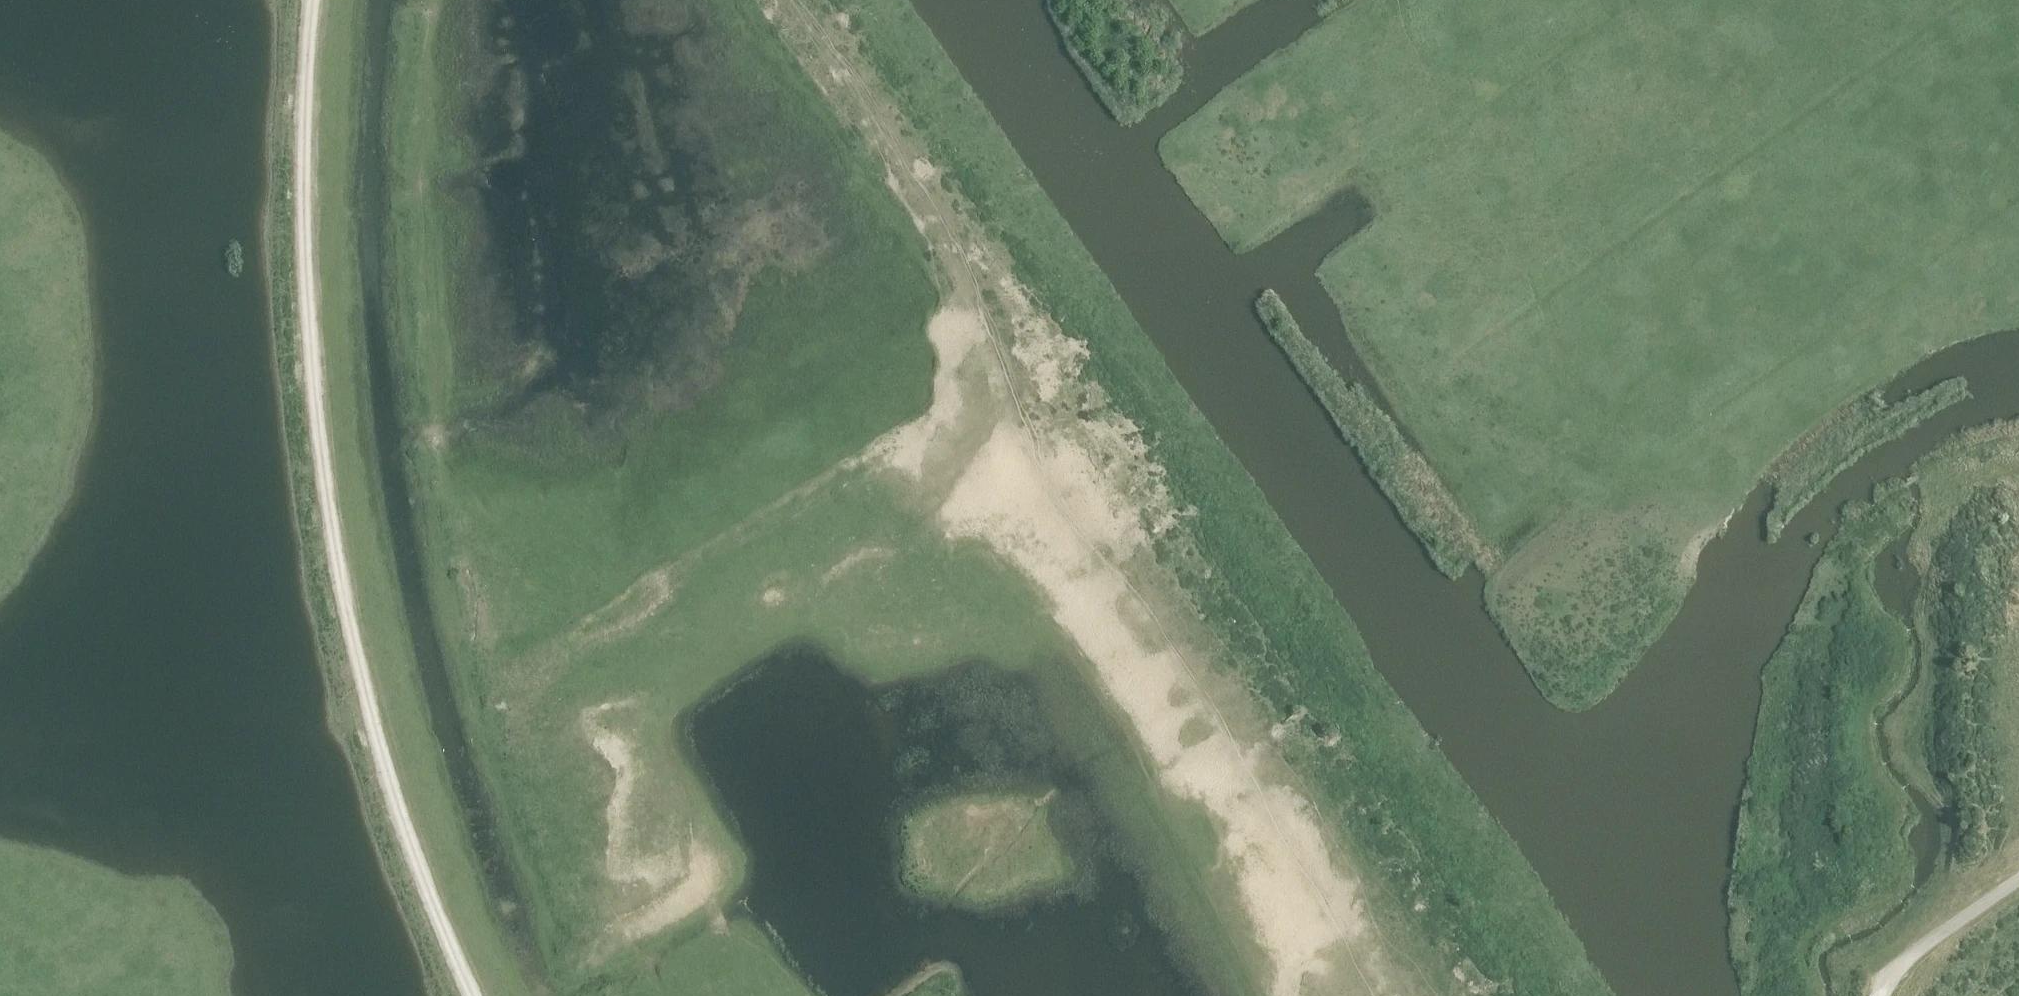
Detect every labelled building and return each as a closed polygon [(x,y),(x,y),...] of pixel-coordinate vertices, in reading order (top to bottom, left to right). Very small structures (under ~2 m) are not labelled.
[(554,928),(552,914),(540,917),(542,930),(554,928)]
